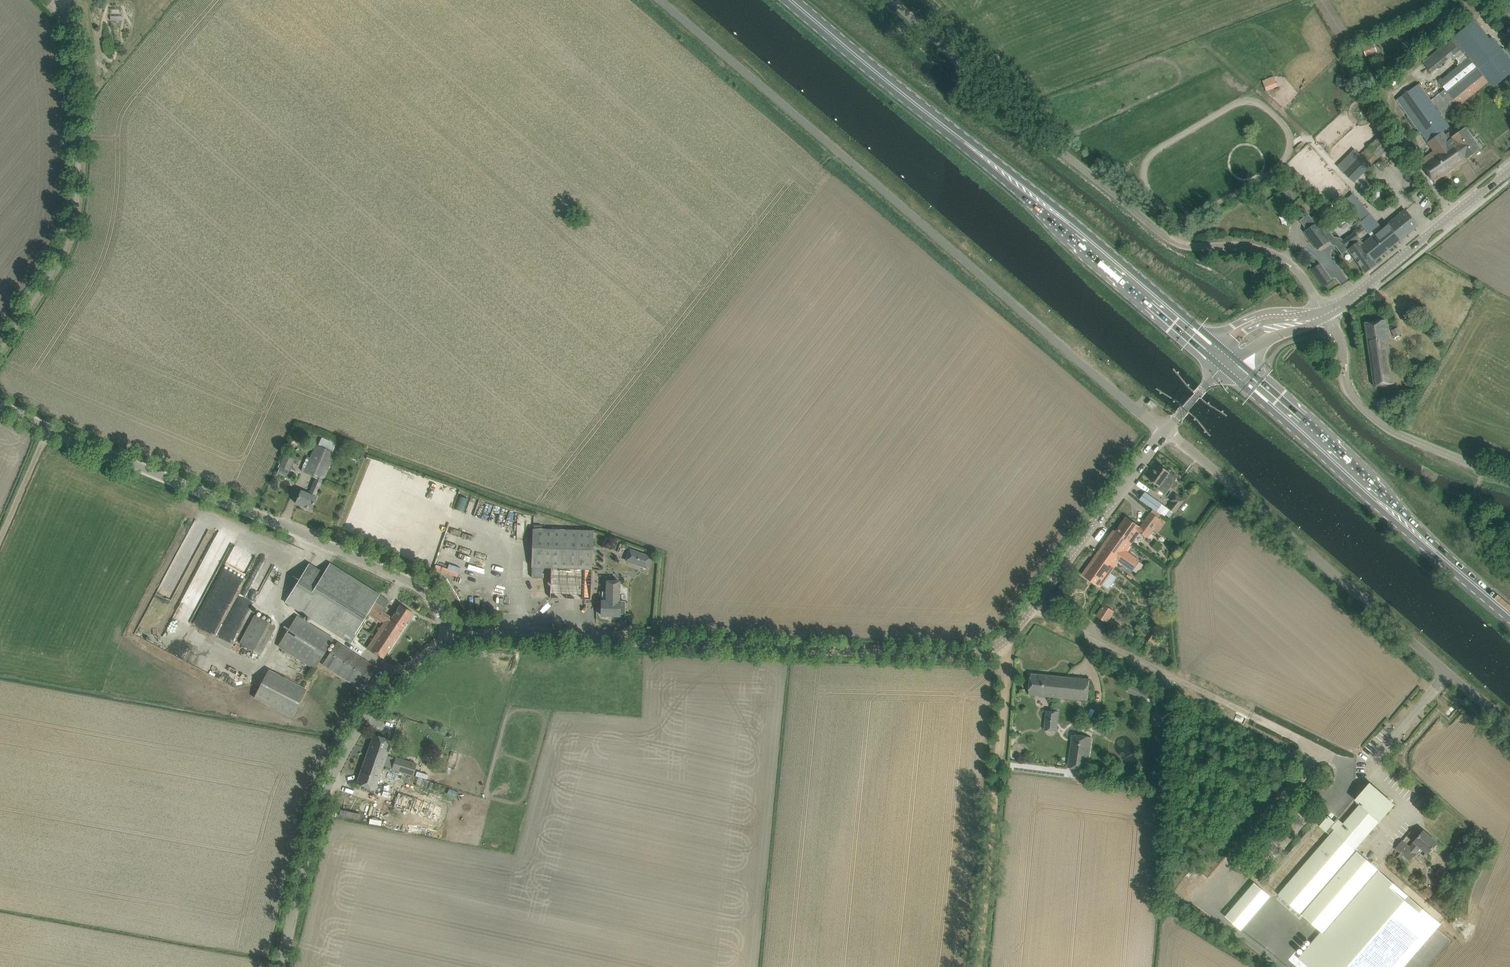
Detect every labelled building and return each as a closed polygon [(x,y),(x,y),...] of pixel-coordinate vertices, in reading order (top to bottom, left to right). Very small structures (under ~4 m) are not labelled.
[(111,8),(112,20),(122,20),(122,8),(111,8)] [(1398,99),(1428,142),(1443,131),(1449,127),(1443,118),(1461,104),(1486,83),(1489,81),(1494,87),(1509,74),(1509,60),(1502,50),(1475,20),(1451,39),(1459,50),(1466,59),(1439,82),(1445,89),(1430,99),(1419,84),(1398,99)] [(1422,63),(1431,73),(1458,49),(1449,39),(1422,63)] [(1373,40),(1362,45),(1366,56),(1377,52),(1373,40)] [(1274,76),(1263,81),(1268,91),(1278,86),(1274,76)] [(1434,151),(1420,161),(1429,174),(1435,182),(1467,159),(1481,149),(1476,141),(1466,127),(1452,137),(1449,133),(1445,135),(1443,131),(1428,142),(1434,151)] [(1361,155),(1353,162),(1364,172),(1394,142),(1384,132),(1361,155)] [(1359,177),(1348,167),(1343,172),(1354,182),(1359,177)] [(1371,213),(1362,203),(1354,194),(1346,201),(1354,210),(1363,220),(1371,213)] [(1418,225),(1411,217),(1405,210),(1364,243),(1362,245),(1374,261),(1418,225)] [(1342,238),(1334,237),(1326,225),(1321,228),(1317,223),(1305,232),(1318,249),(1329,240),(1332,244),(1336,245),(1342,254),(1349,250),(1360,264),(1359,265),(1360,266),(1361,266),(1366,272),(1376,264),(1374,261),(1362,245),(1364,243),(1356,232),(1352,235),(1343,241),(1342,238)] [(1416,315),(1406,321),(1410,328),(1421,322),(1416,315)] [(1386,319),(1365,322),(1374,386),(1384,385),(1395,383),(1386,319)] [(1392,330),(1395,337),(1400,335),(1397,328),(1392,330)] [(1431,363),(1424,348),(1413,353),(1420,368),(1431,363)] [(1156,404),(1151,400),(1148,404),(1153,409),(1156,404)] [(335,453),(332,452),(336,444),(321,438),(318,445),(317,444),(308,463),(304,472),(316,477),(309,494),(301,490),(296,503),(311,510),(317,497),(316,496),(323,480),(335,453)] [(294,459),(285,455),(278,472),(286,476),(294,459)] [(1178,478),(1176,476),(1160,465),(1150,480),(1159,486),(1157,489),(1165,495),(1178,478)] [(1158,511),(1163,503),(1145,491),(1140,499),(1158,511)] [(1173,503),(1170,509),(1177,513),(1186,500),(1175,493),(1170,501),(1173,503)] [(1148,538),(1161,520),(1151,512),(1140,526),(1127,517),(1116,531),(1125,538),(1124,540),(1131,545),(1140,532),(1148,538)] [(591,599),(593,531),(533,529),(532,557),(532,567),(531,578),(551,578),(550,598),(591,599)] [(1116,531),(1114,530),(1097,554),(1115,567),(1119,561),(1132,571),(1140,560),(1127,551),(1131,545),(1124,540),(1125,538),(1116,531)] [(629,548),(624,561),(647,569),(651,557),(629,548)] [(1097,554),(1082,575),(1100,587),(1102,585),(1108,589),(1117,577),(1111,573),(1115,567),(1097,554)] [(254,600),(255,601),(273,564),(263,560),(254,579),(246,575),(215,637),(232,645),(254,600)] [(384,599),(378,595),(330,562),(324,573),(309,563),(285,602),(338,634),(352,642),(362,626),(369,614),(383,624),(367,648),(383,658),(402,628),(391,621),(392,618),(383,612),(385,608),(389,602),(384,599)] [(620,615),(620,605),(620,601),(618,601),(618,592),(619,581),(607,581),(607,592),(612,592),(611,601),(601,601),(601,615),(620,615)] [(391,621),(402,628),(413,613),(401,604),(392,618),(391,621)] [(1113,614),(1114,611),(1104,605),(1103,607),(1097,616),(1107,622),(1113,614)] [(255,615),(239,642),(261,655),(276,627),(255,615)] [(333,639),(325,633),(297,615),(278,645),(306,663),(315,668),(333,639)] [(1147,645),(1154,651),(1163,640),(1155,634),(1147,645)] [(337,642),(323,664),(362,690),(377,668),(337,642)] [(307,690),(298,685),(268,670),(254,697),(292,717),(307,690)] [(1029,694),(1088,700),(1090,679),(1031,674),(1029,694)] [(1046,720),(1045,730),(1057,731),(1058,721),(1046,720)] [(377,763),(383,765),(392,741),(374,734),(368,750),(380,755),(377,763)] [(1085,772),(1090,737),(1073,734),(1068,769),(1085,772)] [(375,790),(383,765),(377,763),(380,755),(368,750),(357,783),(375,790)] [(413,776),(417,764),(396,757),(392,769),(413,776)] [(1328,791),(1313,779),(1304,790),(1319,802),(1328,791)] [(1276,899),(1300,920),(1303,917),(1321,932),(1298,958),(1308,966),(1404,966),(1440,925),(1394,884),(1377,870),(1354,851),(1367,834),(1380,819),(1380,820),(1393,805),(1370,784),(1357,799),(1359,801),(1356,803),(1360,806),(1344,824),(1337,818),(1331,826),(1334,829),(1279,894),(1280,895),(1276,899)] [(442,801),(410,792),(398,789),(393,807),(437,820),(442,801)] [(470,827),(453,822),(451,831),(468,836),(470,832),(469,831),(470,827)] [(1429,853),(1431,850),(1437,843),(1424,831),(1414,842),(1415,842),(1410,847),(1402,841),(1396,848),(1401,853),(1403,851),(1412,859),(1416,853),(1416,852),(1421,846),(1429,853)] [(1455,865),(1452,873),(1455,877),(1461,871),(1455,865)] [(1241,930),(1270,896),(1254,882),(1225,916),(1241,930)]
